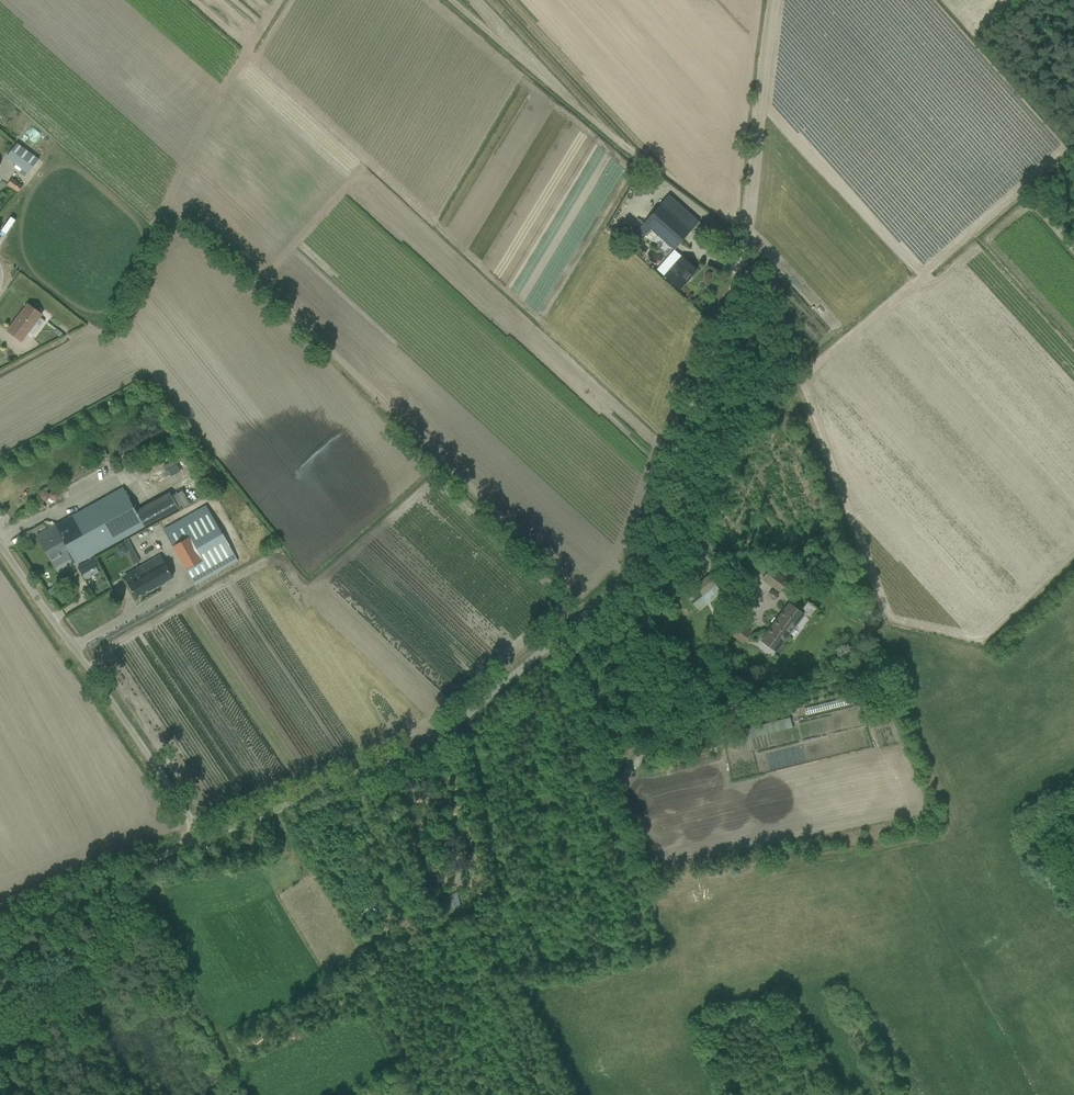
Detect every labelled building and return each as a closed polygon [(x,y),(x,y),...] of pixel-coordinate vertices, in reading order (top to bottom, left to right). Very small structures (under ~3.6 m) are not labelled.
[(5,158),(27,174),(34,163),(13,148),(5,158)] [(648,168),(642,176),(654,186),(657,181),(656,180),(659,176),(648,168)] [(18,193),(22,186),(11,178),(7,185),(18,193)] [(651,241),(656,234),(674,250),(691,230),(683,222),(663,205),(644,226),(640,231),(651,241)] [(697,270),(682,257),(675,250),(657,270),(665,276),(678,288),(690,275),(691,276),(697,270)] [(8,331),(17,338),(21,341),(41,315),(37,311),(28,304),(8,331)] [(167,426),(162,429),(165,435),(171,432),(167,426)] [(104,449),(98,453),(101,459),(107,456),(104,449)] [(169,491),(135,510),(122,488),(55,525),(69,551),(77,564),(86,559),(121,539),(123,542),(125,540),(124,538),(144,527),(179,508),(169,491)] [(52,491),(49,494),(49,498),(52,500),(56,500),(58,497),(58,493),(56,491),(52,491)] [(182,491),(173,496),(180,509),(189,504),(182,491)] [(164,530),(174,548),(195,585),(204,580),(238,560),(206,506),(173,524),(164,530)] [(46,530),(37,535),(51,561),(69,551),(55,525),(46,530)] [(142,576),(128,583),(136,598),(158,586),(173,577),(161,555),(141,567),(138,569),(142,576)] [(83,575),(95,567),(91,560),(78,567),(83,575)] [(789,580),(774,569),(771,567),(762,580),(780,592),(789,580)] [(697,609),(720,590),(716,585),(709,576),(685,594),(692,603),(697,609)] [(771,590),(767,595),(774,601),(779,595),(771,590)] [(780,630),(786,634),(802,614),(809,619),(817,609),(807,601),(802,608),(794,602),(791,605),(789,604),(776,622),(782,627),(780,630)] [(731,618),(724,630),(743,644),(751,632),(731,618)] [(762,640),(771,647),(775,650),(786,634),(780,630),(782,627),(776,622),(762,640)] [(790,718),(722,734),(725,744),(792,728),(790,718)] [(707,719),(703,730),(709,733),(714,722),(707,719)] [(624,752),(633,746),(630,741),(621,746),(624,752)] [(260,829),(246,835),(252,850),(266,844),(260,829)] [(469,842),(463,845),(468,853),(474,849),(469,842)] [(454,898),(455,916),(464,915),(463,897),(454,898)]
